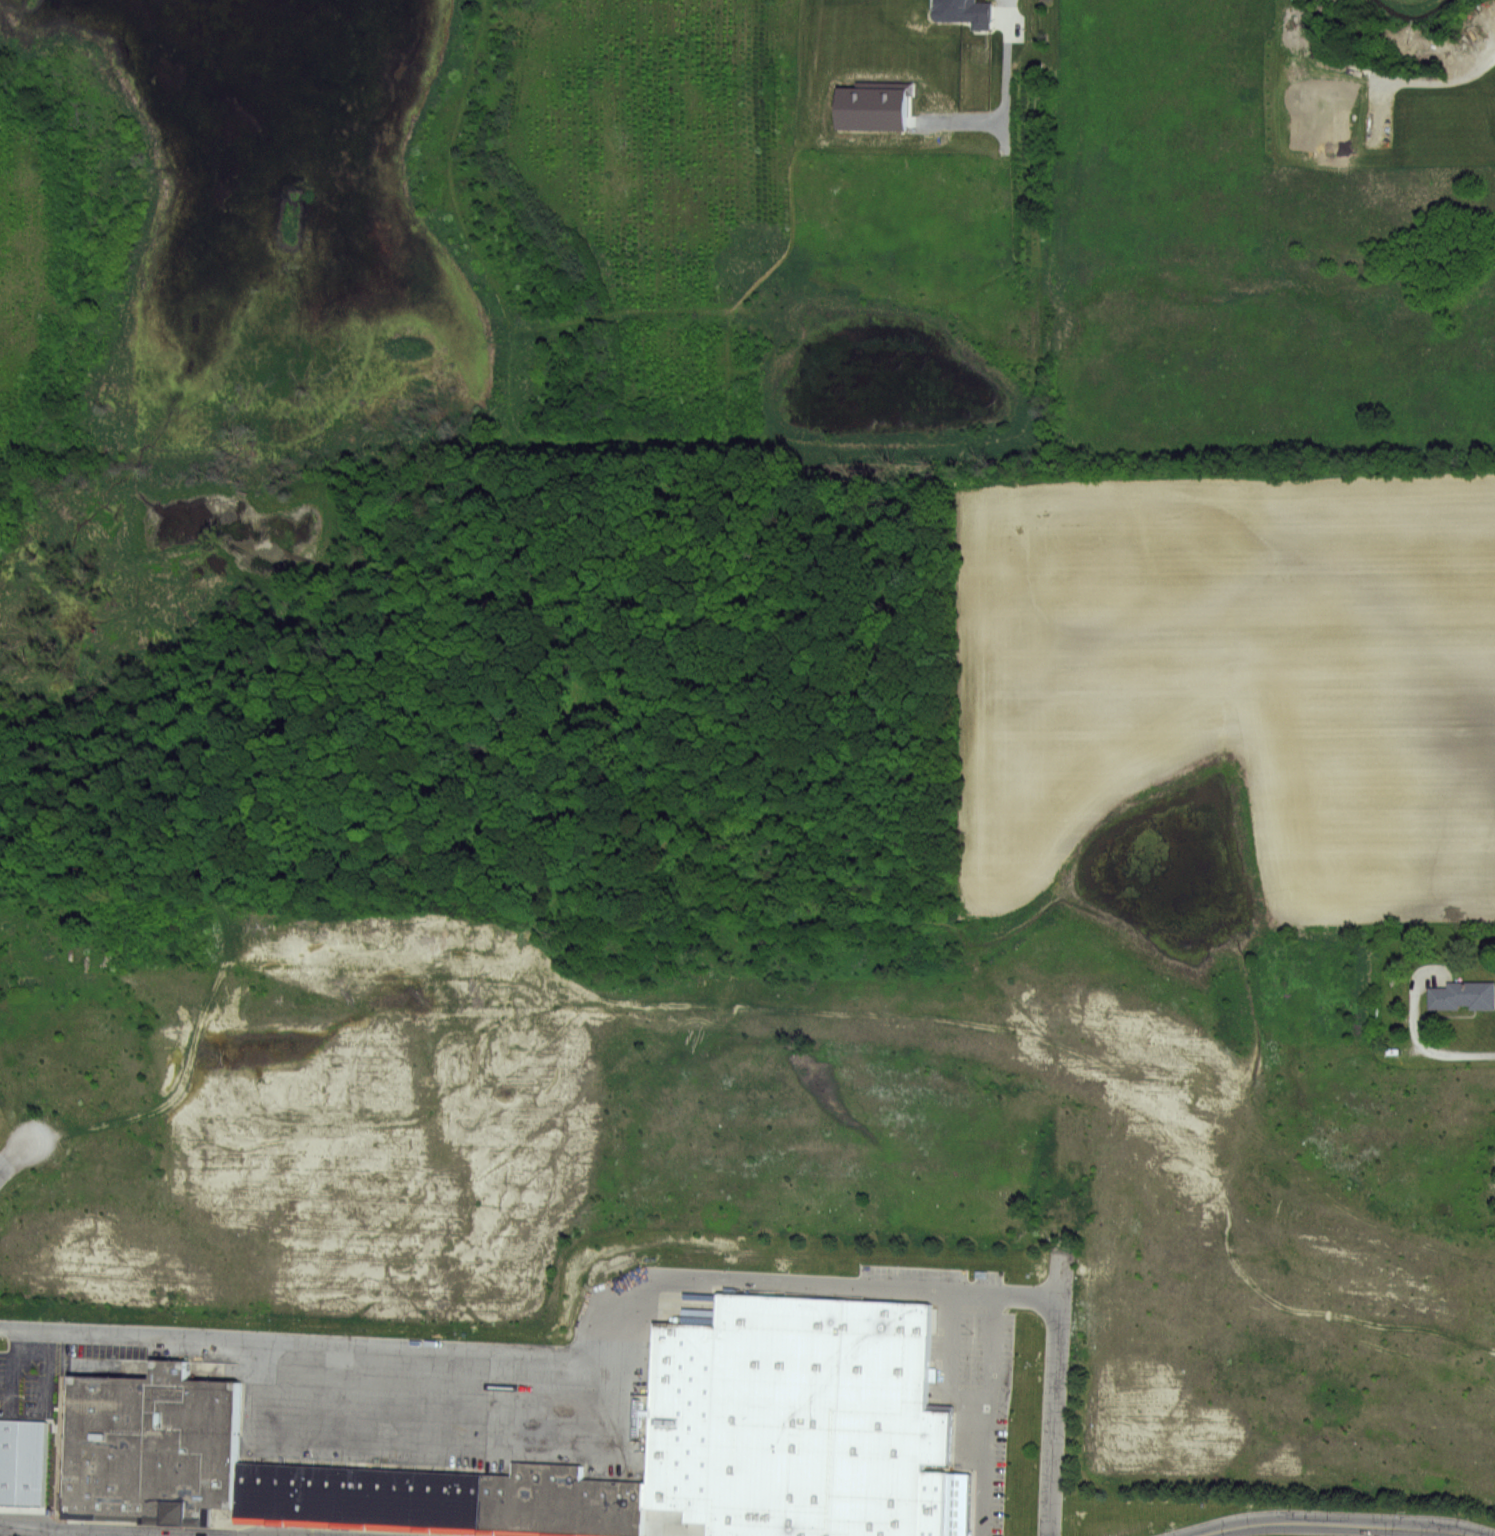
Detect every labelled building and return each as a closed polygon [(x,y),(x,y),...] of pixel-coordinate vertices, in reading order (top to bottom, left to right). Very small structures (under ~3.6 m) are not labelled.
[(935,24),(935,0),(978,0),(978,4),(994,4),(994,29),(974,29),(974,24),(935,24)] [(838,88),(908,88),(907,130),(838,129),(838,88)] [(1450,982),(1494,982),(1494,1011),(1471,1011),(1471,1005),(1459,1005),(1458,1010),(1432,1010),(1432,988),(1450,988),(1450,982)] [(970,1471),(967,1535),(699,1535),(700,1521),(677,1520),(678,1509),(632,1507),(634,1481),(638,1481),(647,1321),(710,1324),(711,1309),(712,1292),(927,1303),(921,1409),(947,1411),(945,1463),(921,1462),(920,1469),(970,1471)] [(68,1374),(149,1377),(150,1356),(184,1357),(184,1377),(237,1379),(233,1506),(211,1505),(210,1522),(63,1517),(68,1374)] [(41,1510),(45,1414),(0,1412),(0,1508),(41,1510)] [(236,1520),(569,1535),(631,1535),(632,1507),(634,1481),(578,1478),(578,1465),(511,1462),(510,1475),(239,1462),(236,1520)]
